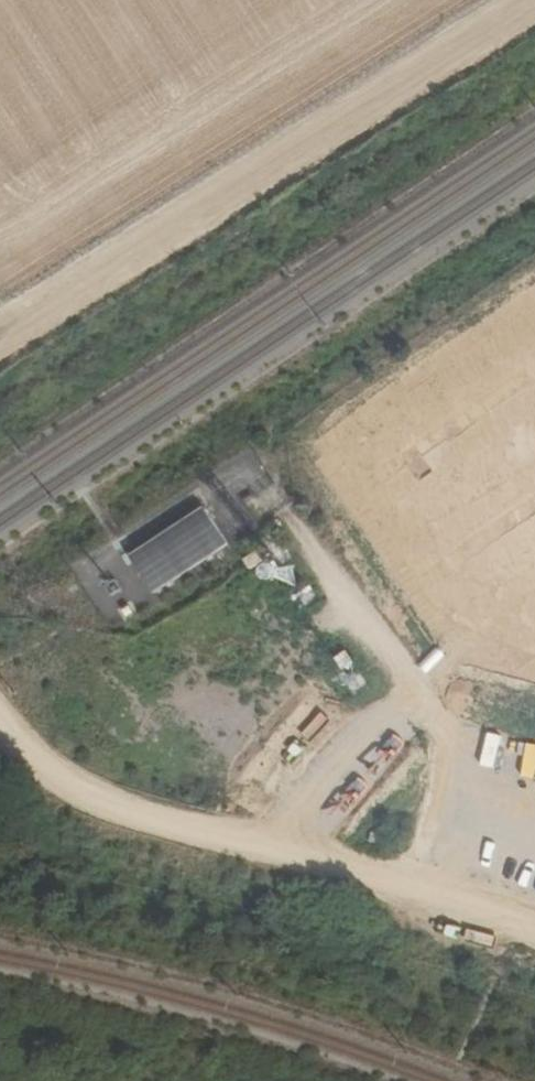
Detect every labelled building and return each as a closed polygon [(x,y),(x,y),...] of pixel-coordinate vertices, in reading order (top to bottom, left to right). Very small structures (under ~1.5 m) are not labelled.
[(209,508),(135,555),(158,592),(233,545),(209,508)]
